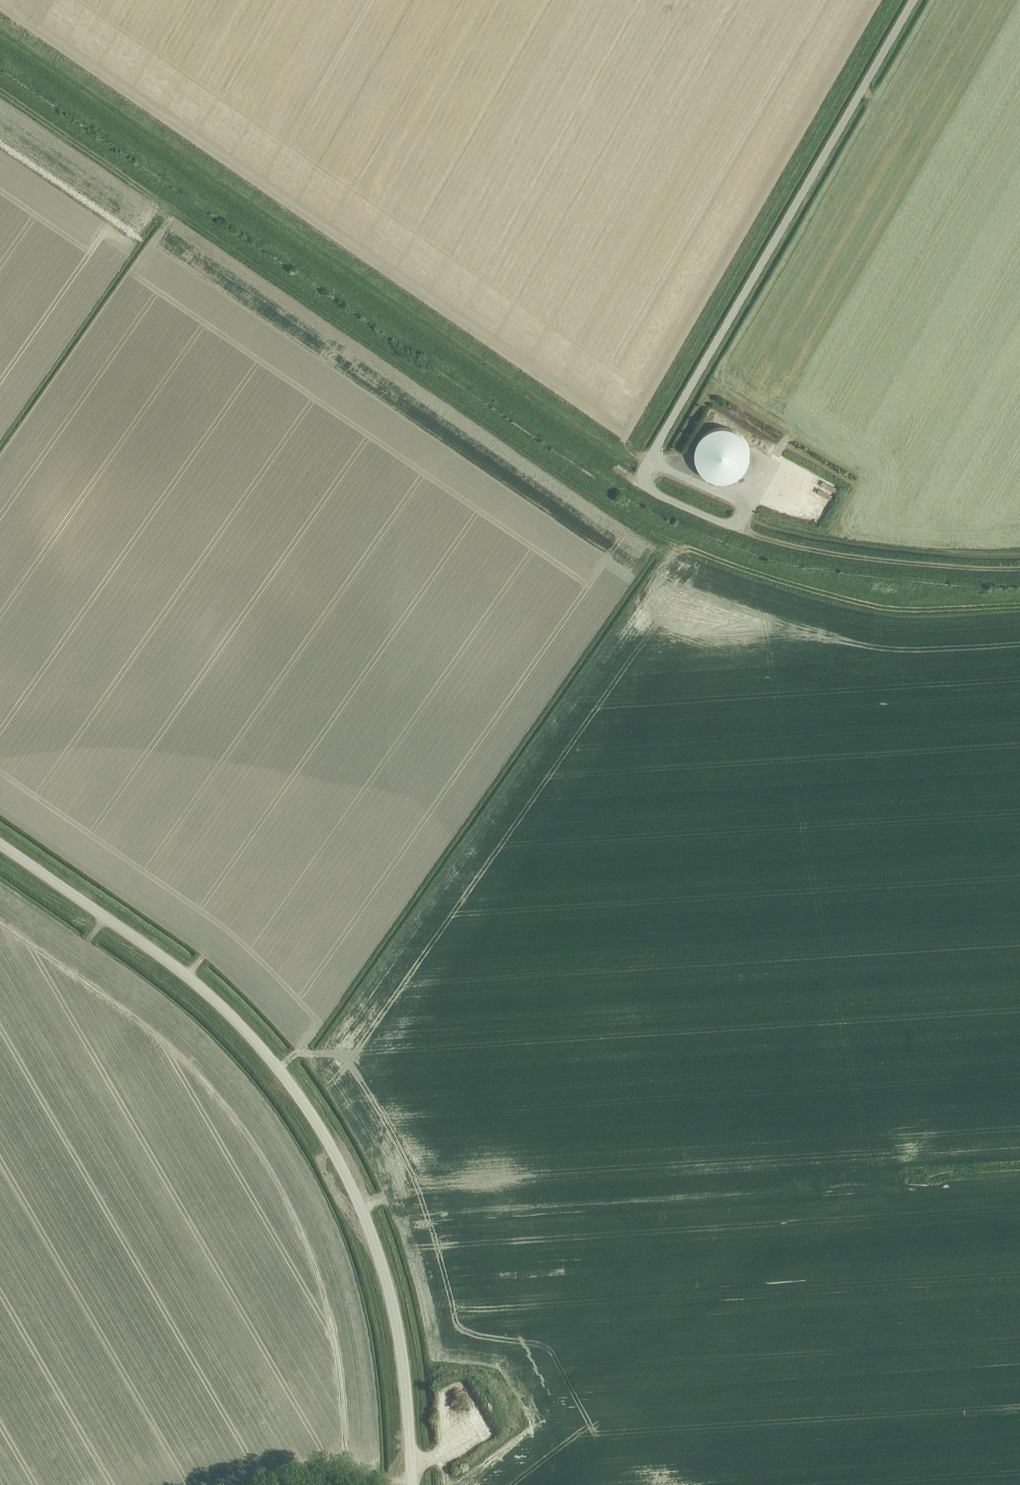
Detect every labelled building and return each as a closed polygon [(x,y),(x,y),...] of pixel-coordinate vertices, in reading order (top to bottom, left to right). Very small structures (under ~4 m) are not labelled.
[(693,447),(693,455),(695,462),(699,469),(704,475),(711,479),(718,480),(726,480),(734,478),(740,474),(745,469),(748,463),(750,456),(750,449),(749,442),(745,435),(741,430),(734,426),(728,423),(720,423),(712,424),(705,428),(700,433),(695,440),(693,447)] [(466,1440),(471,1447),(479,1440),(473,1434),(466,1440)] [(465,1442),(458,1447),(462,1452),(468,1447),(465,1442)]
